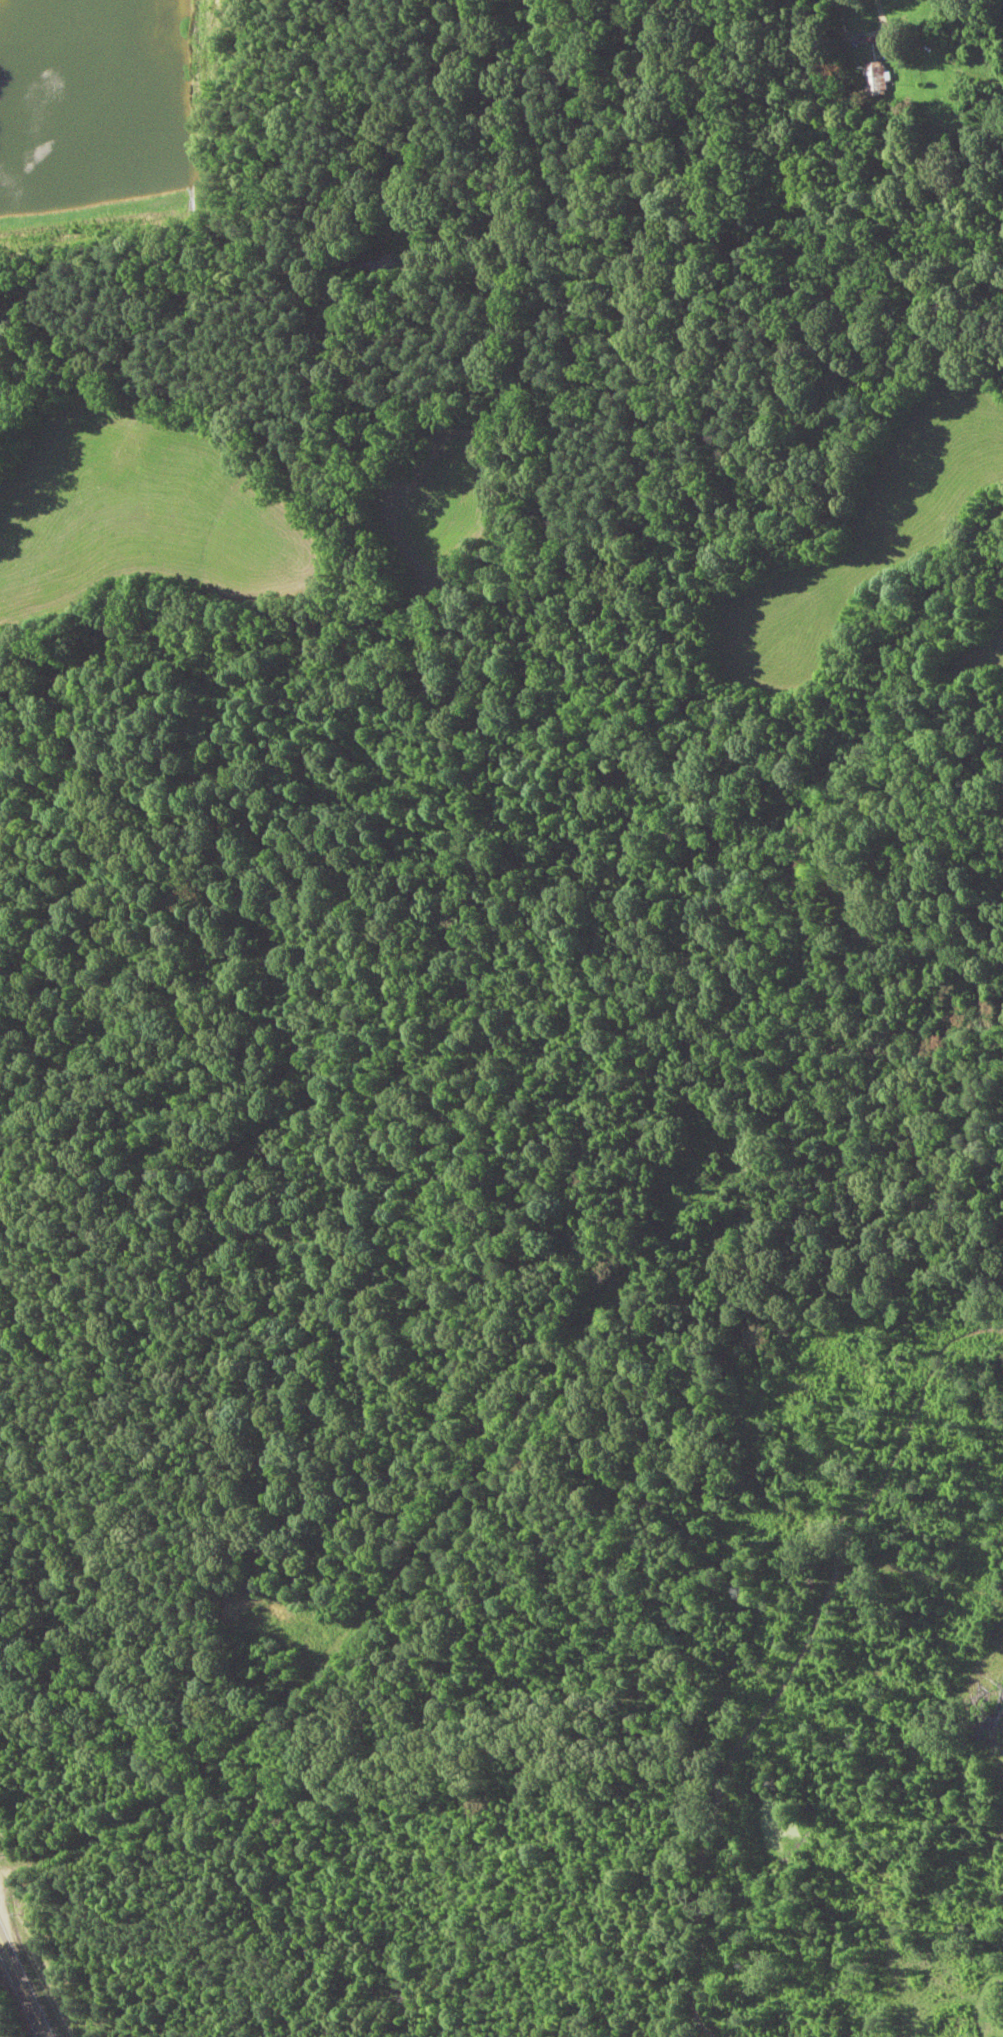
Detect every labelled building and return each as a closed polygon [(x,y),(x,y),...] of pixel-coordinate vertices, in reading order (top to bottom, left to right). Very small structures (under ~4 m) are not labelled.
[(863,67),(866,98),(890,96),(887,65),(863,67)]
